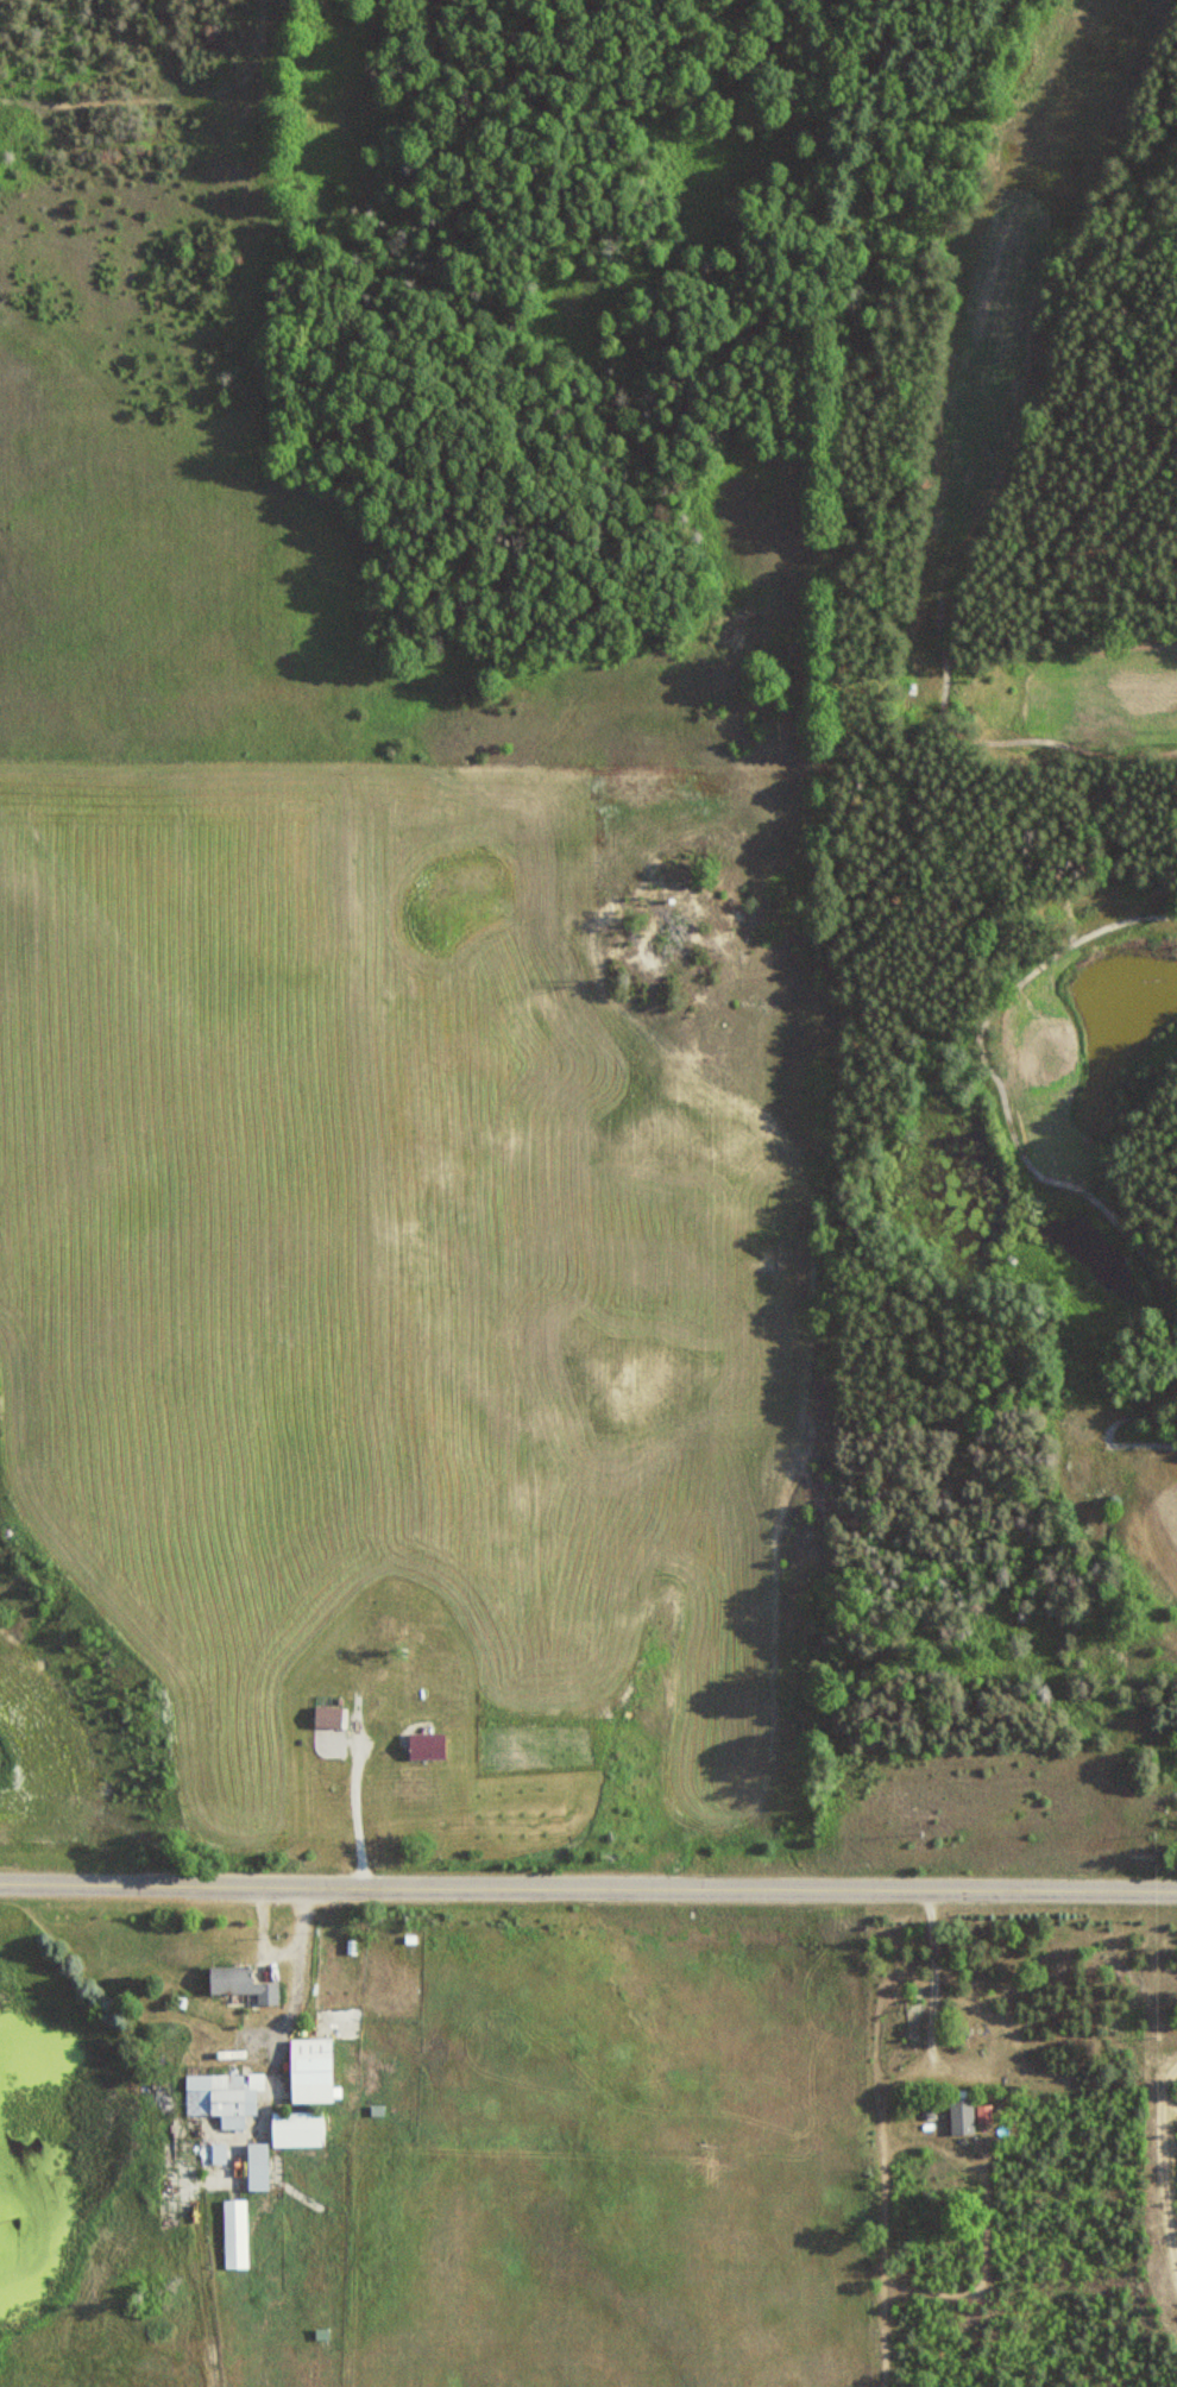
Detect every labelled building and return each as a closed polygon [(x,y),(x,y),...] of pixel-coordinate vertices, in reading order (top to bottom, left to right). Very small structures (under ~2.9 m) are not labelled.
[(315,1727),(342,1727),(342,1706),(315,1706),(315,1727)] [(410,1759),(445,1759),(445,1733),(410,1733),(410,1759)] [(252,1965),(210,1966),(210,1993),(257,1993),(257,2004),(280,2004),(280,1981),(252,1981),(252,1965)] [(342,2101),(342,2086),(332,2086),(332,2038),(291,2038),(291,2101),(342,2101)] [(186,2074),(187,2115),(222,2114),(222,2127),(245,2127),(245,2114),(257,2114),(256,2088),(263,2088),(263,2074),(247,2074),(186,2074)] [(950,2099),(950,2136),(974,2136),(974,2099),(950,2099)] [(273,2111),(273,2146),(325,2146),(325,2111),(273,2111)] [(269,2190),(269,2143),(248,2143),(248,2190),(269,2190)] [(224,2268),(248,2268),(248,2199),(224,2199),(224,2268)]
